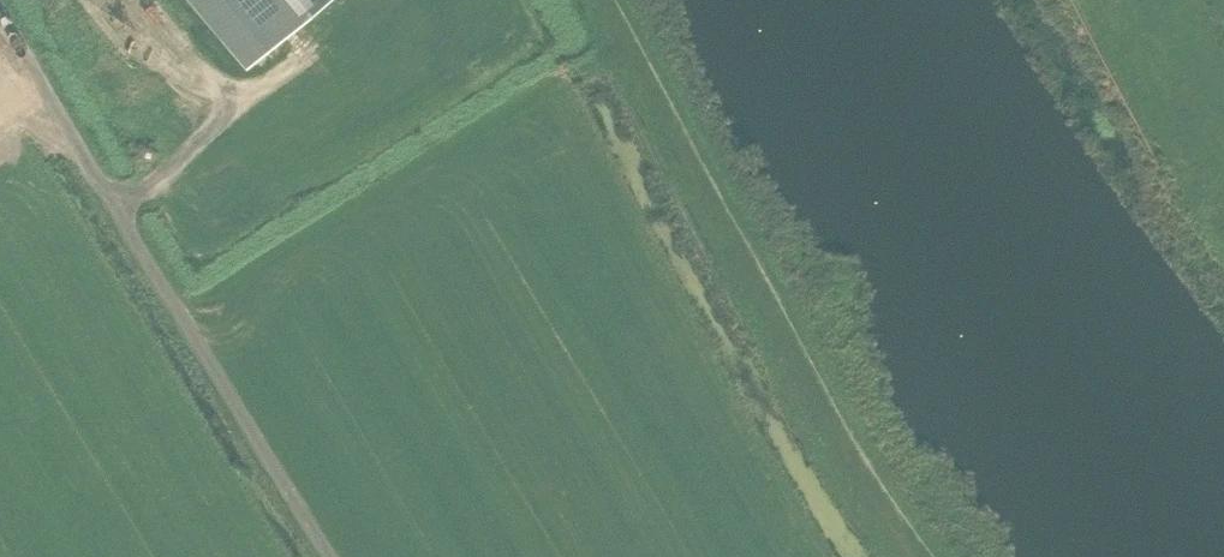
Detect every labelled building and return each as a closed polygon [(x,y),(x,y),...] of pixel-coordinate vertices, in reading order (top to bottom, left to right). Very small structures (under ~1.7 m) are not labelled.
[(251,64),(325,0),(196,0),(251,64)]
